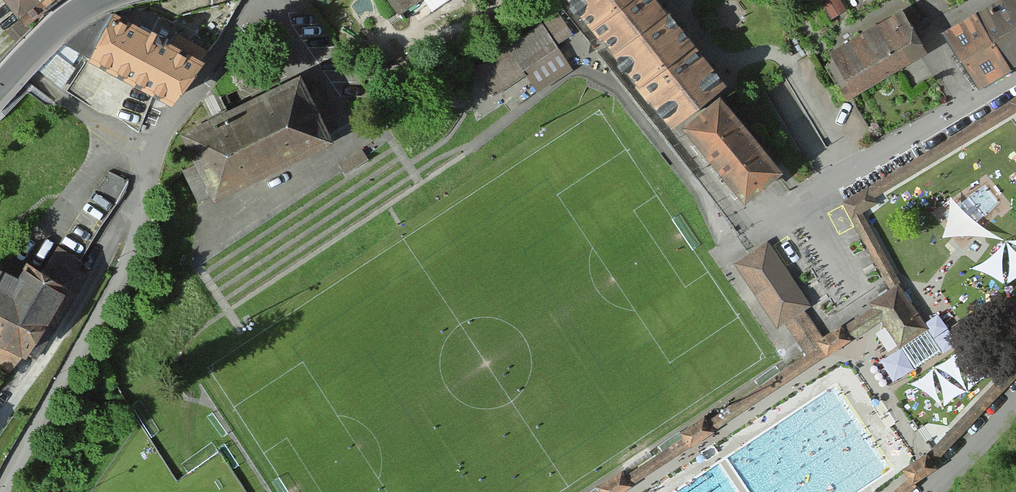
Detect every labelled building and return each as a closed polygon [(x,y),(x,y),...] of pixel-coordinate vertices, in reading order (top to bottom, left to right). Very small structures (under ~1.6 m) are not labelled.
[(35,30),(73,0),(11,0),(35,30)] [(401,8),(413,0),(395,0),(401,8)] [(664,0),(574,0),(682,132),(736,88),(664,0)] [(977,15),(1009,70),(1015,66),(1015,0),(1004,0),(977,15)] [(113,5),(88,59),(169,97),(194,42),(113,5)] [(933,57),(907,14),(833,57),(858,100),(933,57)] [(577,40),(560,15),(474,74),(494,102),(529,78),(541,95),(575,71),(561,51),(577,40)] [(1009,70),(977,15),(945,35),(977,88),(1009,70)] [(83,57),(68,46),(46,75),(65,90),(80,70),(76,67),(83,57)] [(186,133),(216,196),(337,140),(307,77),(186,133)] [(792,176),(729,101),(691,133),(754,208),(792,176)] [(58,248),(82,262),(132,183),(110,169),(58,248)] [(813,311),(769,247),(737,269),(780,333),(787,328),(805,355),(810,362),(831,348),(808,315),(813,311)] [(30,360),(71,292),(66,289),(82,262),(58,248),(42,275),(29,267),(23,277),(0,263),(0,346),(4,348),(0,354),(0,366),(16,376),(26,358),(30,360)] [(898,281),(869,299),(899,344),(901,343),(926,326),(928,325),(898,281)] [(926,326),(901,343),(915,365),(941,348),(926,326)] [(805,355),(594,491),(624,491),(812,365),(805,355)] [(917,484),(1015,379),(1015,361),(905,477),(885,491),(907,491),(917,484)]
